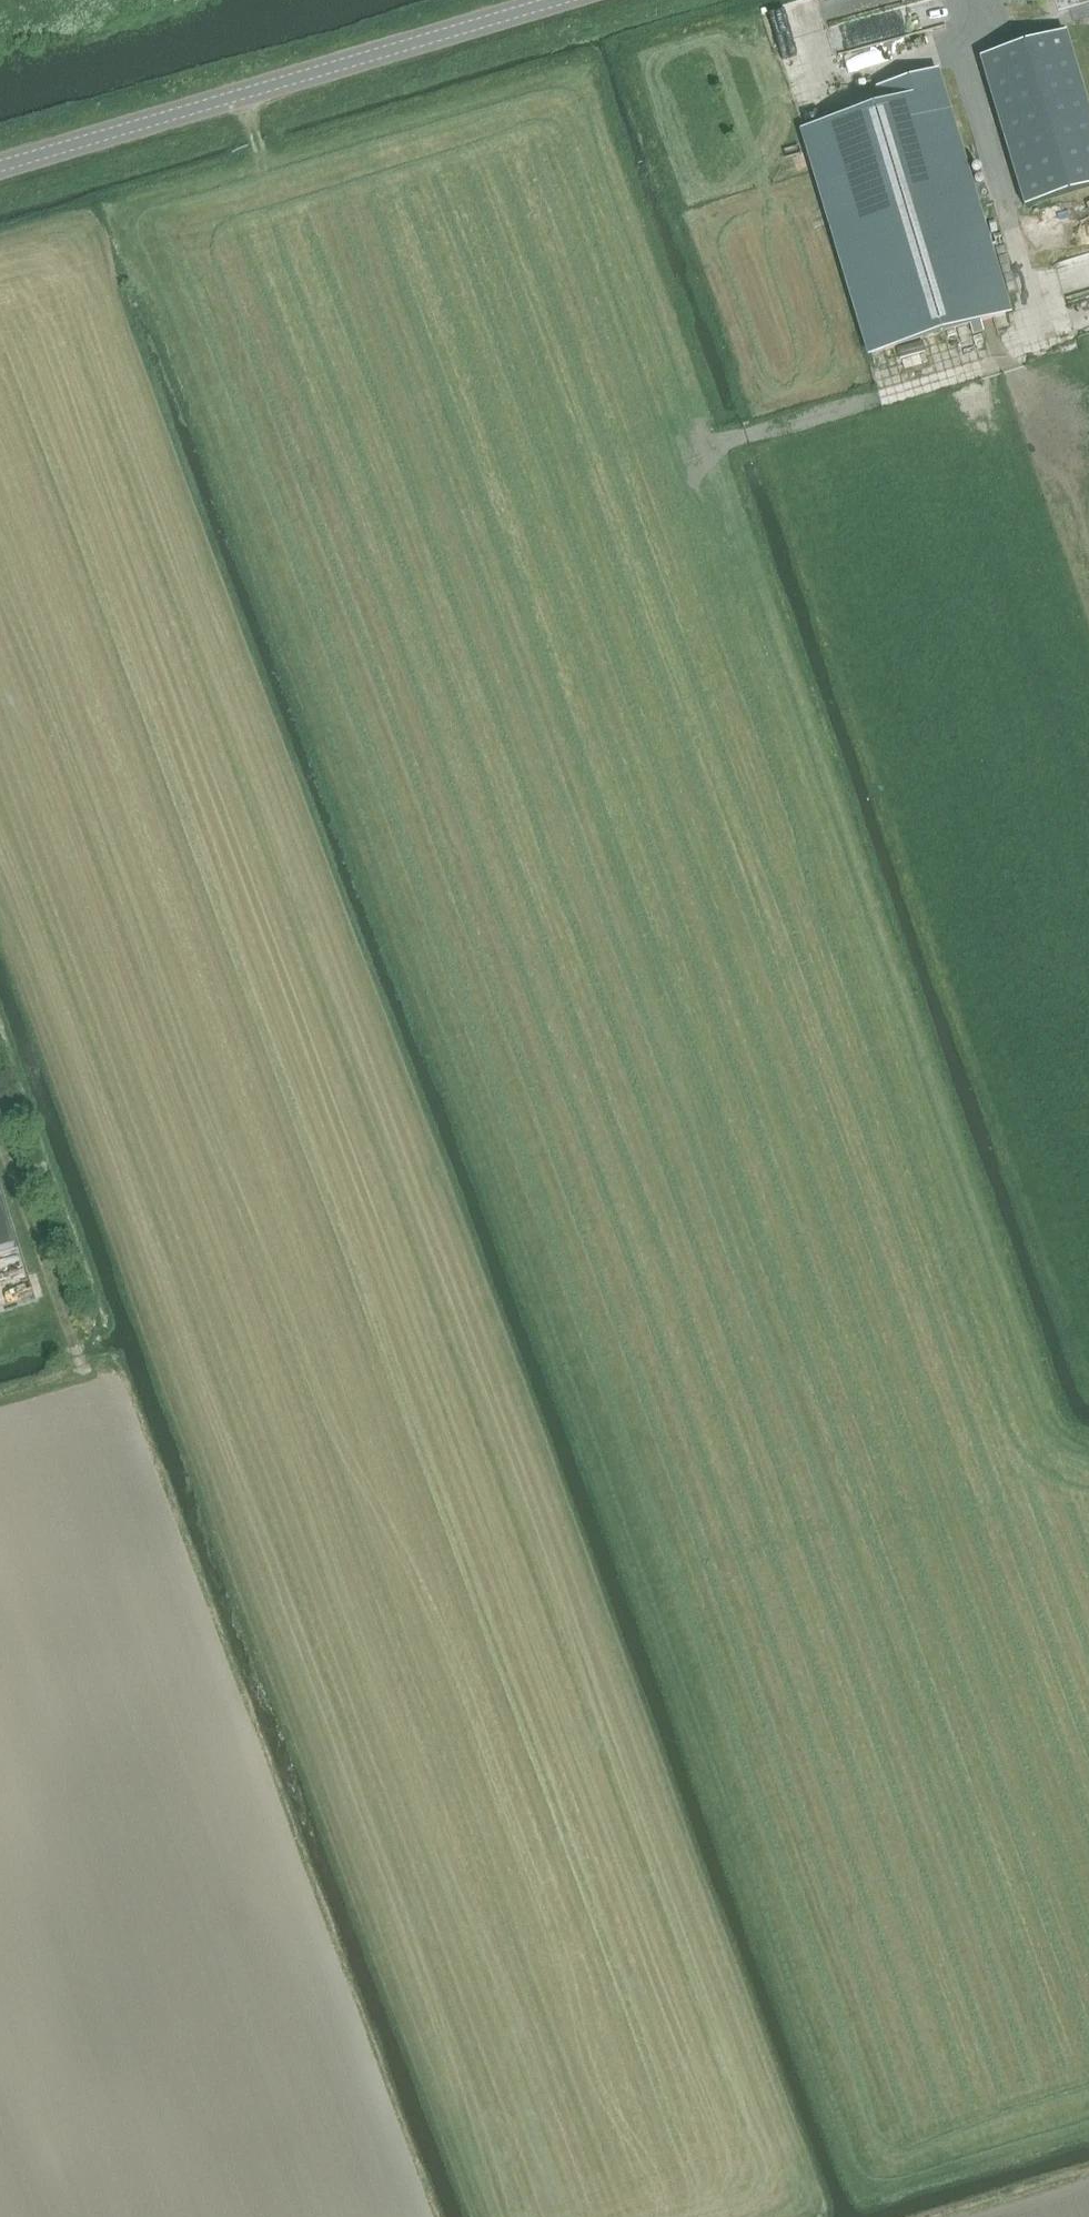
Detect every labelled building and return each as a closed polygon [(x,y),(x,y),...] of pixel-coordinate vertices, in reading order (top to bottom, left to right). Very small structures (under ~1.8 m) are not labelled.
[(979,58),(1012,165),(1088,142),(1088,114),(1064,32),(979,58)] [(958,143),(935,67),(873,86),(879,105),(802,128),(870,350),(1003,309),(953,145),(958,143)] [(0,1199),(0,1251),(14,1247),(0,1199)]
